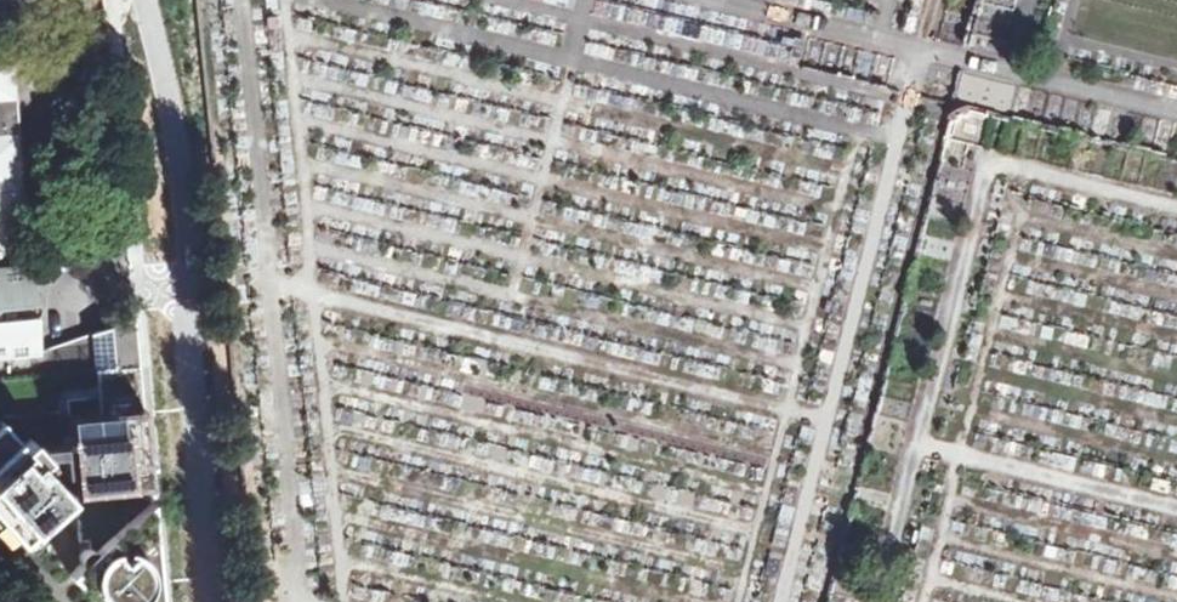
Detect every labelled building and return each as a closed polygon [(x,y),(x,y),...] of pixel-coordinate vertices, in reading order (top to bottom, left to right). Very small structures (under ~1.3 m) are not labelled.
[(27,245),(14,44),(0,45),(0,247),(27,245)] [(140,366),(135,318),(41,351),(38,322),(31,316),(29,304),(36,296),(31,245),(27,245),(0,247),(0,378),(140,366)] [(97,601),(162,601),(140,366),(0,378),(0,518),(20,539),(75,490),(83,565),(70,572),(97,601)]
